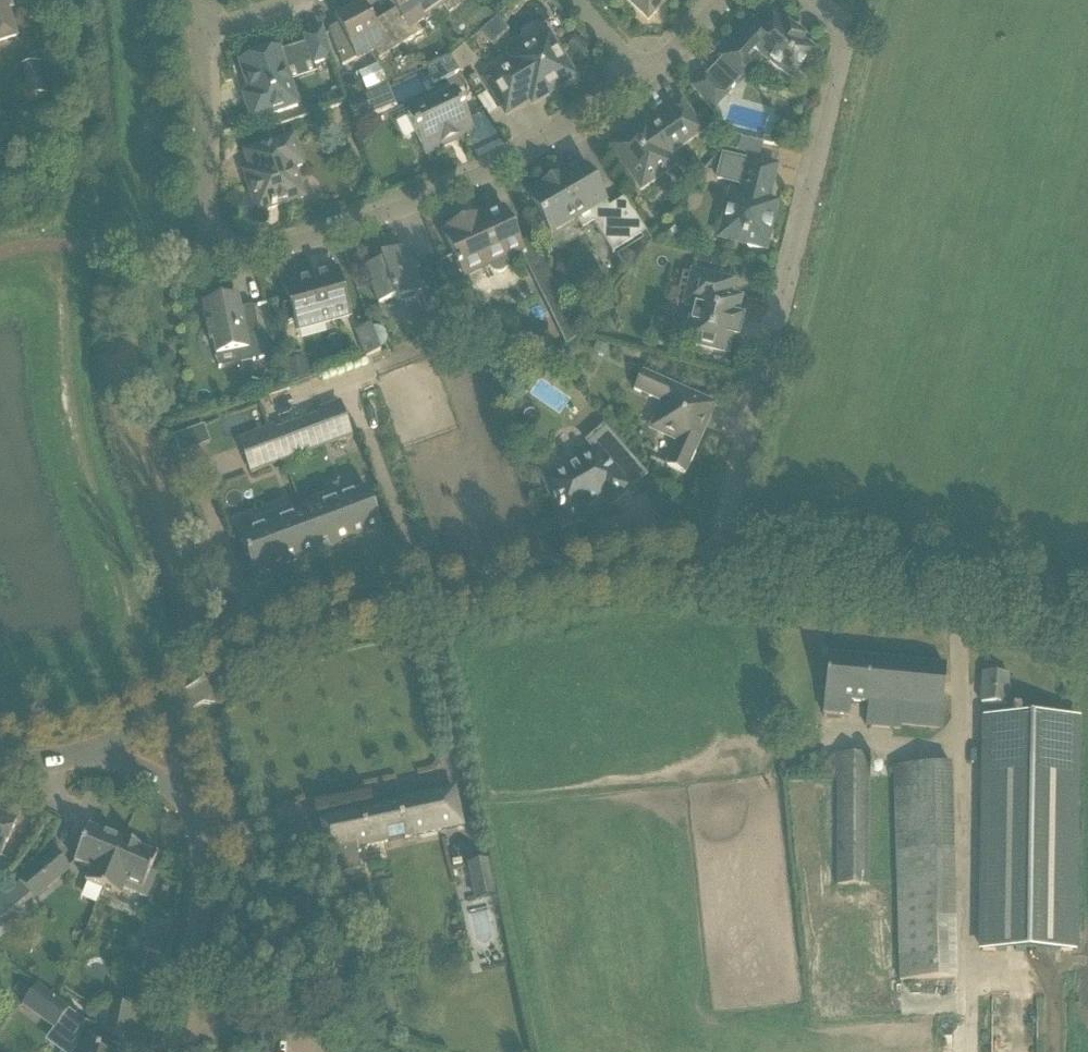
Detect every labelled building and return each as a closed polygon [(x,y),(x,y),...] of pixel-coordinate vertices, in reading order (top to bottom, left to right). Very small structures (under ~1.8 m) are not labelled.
[(16,37),(8,10),(12,8),(9,0),(0,0),(0,41),(16,37)] [(422,33),(416,24),(431,14),(422,0),(388,0),(395,10),(383,18),(400,46),(422,33)] [(431,14),(442,6),(448,14),(468,0),(422,0),(431,14)] [(647,20),(666,1),(664,0),(626,0),(647,20)] [(338,25),(328,30),(342,67),(356,59),(373,50),(379,60),(400,46),(383,18),(371,25),(361,7),(349,14),(347,10),(334,17),(336,21),(338,25)] [(704,75),(691,89),(711,112),(726,96),(726,95),(741,79),(753,67),(743,57),(751,48),(792,80),(797,73),(807,81),(811,61),(808,59),(813,52),(803,44),(806,39),(786,23),(782,28),(772,20),(763,31),(753,23),(719,59),(721,60),(705,76),(704,75)] [(323,31),(304,37),(306,43),(310,55),(313,64),(332,58),(323,31)] [(532,104),(574,78),(548,35),(505,61),(508,66),(485,80),(506,114),(529,99),(532,104)] [(573,38),(566,49),(581,58),(588,47),(573,38)] [(252,59),(239,63),(247,87),(249,86),(252,94),(250,95),(243,97),(251,121),(297,106),(283,64),(304,57),(301,45),(279,52),(278,50),(266,54),(265,51),(251,56),(252,59)] [(460,74),(472,65),(472,64),(461,48),(450,58),(459,73),(460,74)] [(450,58),(426,68),(433,84),(459,73),(450,58)] [(34,80),(25,81),(29,97),(46,93),(39,62),(30,64),(34,80)] [(356,82),(344,86),(348,98),(361,93),(356,82)] [(425,156),(473,134),(451,88),(425,101),(427,107),(407,117),(425,156)] [(355,121),(370,115),(363,97),(347,103),(355,121)] [(626,133),(607,147),(638,192),(655,180),(674,167),(670,160),(667,156),(702,132),(693,119),(681,101),(667,110),(670,114),(655,125),(656,127),(650,131),(645,124),(628,135),(626,133)] [(257,213),(303,198),(293,168),(302,165),(293,137),(244,153),(250,171),(244,174),(257,213)] [(723,156),(717,179),(742,185),(739,196),(731,194),(730,197),(727,199),(724,209),(726,212),(725,216),(720,237),(720,239),(721,239),(730,241),(745,245),(747,248),(757,250),(760,249),(764,250),(766,245),(769,243),(771,233),(769,230),(771,222),(775,207),(775,205),(774,204),(767,203),(776,167),(748,160),(748,162),(723,156)] [(596,186),(585,167),(584,166),(566,176),(564,174),(534,192),(535,194),(527,198),(550,237),(577,221),(582,229),(593,223),(611,254),(640,236),(642,240),(617,256),(627,272),(650,241),(625,198),(609,208),(596,186)] [(521,250),(503,210),(470,225),(468,221),(443,233),(463,276),(487,265),(489,268),(490,271),(494,273),(498,274),(502,273),(505,270),(508,266),(508,262),(506,257),(521,250)] [(410,262),(405,248),(380,257),(381,262),(364,268),(378,305),(395,298),(396,302),(400,300),(400,302),(405,303),(413,300),(416,296),(415,295),(420,293),(427,312),(442,307),(424,257),(410,262)] [(699,255),(697,263),(716,267),(718,260),(699,255)] [(546,267),(531,274),(551,316),(566,309),(546,267)] [(348,316),(336,272),(335,273),(336,276),(320,280),(312,279),(284,287),(289,304),(282,306),(287,325),(295,323),(297,331),(348,316)] [(738,340),(743,317),(735,315),(739,300),(728,297),(732,282),(692,272),(683,305),(697,308),(693,322),(688,321),(684,338),(687,339),(686,343),(704,347),(725,353),(729,338),(738,340)] [(227,300),(202,305),(209,339),(212,339),(216,356),(238,352),(240,364),(264,359),(257,328),(253,307),(241,309),(239,298),(227,300)] [(366,358),(380,352),(370,326),(356,331),(366,358)] [(605,358),(609,348),(596,342),(592,352),(605,358)] [(291,382),(311,376),(305,357),(285,362),(291,382)] [(656,379),(642,372),(634,390),(663,403),(654,423),(658,432),(679,441),(674,453),(672,453),(666,466),(684,474),(689,462),(691,462),(695,452),(694,451),(703,431),(700,430),(712,403),(669,385),(670,383),(657,377),(656,379)] [(253,469),(358,439),(349,405),(244,435),(253,469)] [(515,438),(522,427),(511,419),(504,430),(515,438)] [(185,453),(211,442),(205,426),(178,437),(185,453)] [(590,443),(597,452),(605,461),(618,450),(603,431),(590,443)] [(556,476),(545,482),(562,527),(585,519),(581,508),(603,495),(610,504),(629,488),(597,452),(556,476)] [(318,505),(302,511),(317,554),(318,553),(375,532),(381,529),(378,521),(365,488),(352,493),(349,485),(332,492),(335,499),(318,505)] [(317,554),(302,511),(293,515),(280,520),(277,512),(255,521),(258,528),(238,535),(254,577),(317,553),(317,554)] [(939,729),(943,688),(945,667),(828,656),(826,677),(822,714),(848,716),(850,702),(867,704),(865,726),(900,729),(900,725),(939,729)] [(981,673),(979,704),(1007,706),(1009,675),(981,673)] [(1072,952),(1076,718),(986,717),(982,950),(1072,952)] [(871,756),(836,755),(836,782),(837,884),(869,885),(871,756)] [(898,981),(956,979),(951,765),(893,767),(898,981)] [(360,869),(356,849),(462,827),(458,811),(454,790),(319,819),(326,855),(328,855),(332,874),(360,869)] [(0,857),(17,821),(0,813),(0,857)] [(102,890),(122,842),(88,828),(74,862),(91,869),(85,883),(102,890)] [(122,842),(102,890),(112,894),(119,897),(122,891),(123,889),(146,899),(155,876),(149,874),(156,856),(138,849),(139,848),(124,842),(122,842)] [(69,868),(55,851),(0,897),(0,920),(3,923),(32,898),(33,899),(69,868)] [(490,883),(473,886),(476,901),(493,897),(490,883)] [(170,928),(154,921),(142,949),(158,956),(170,928)] [(54,1030),(68,1011),(36,987),(22,1006),(54,1030)] [(124,1036),(130,1008),(113,1004),(107,1032),(124,1036)]
